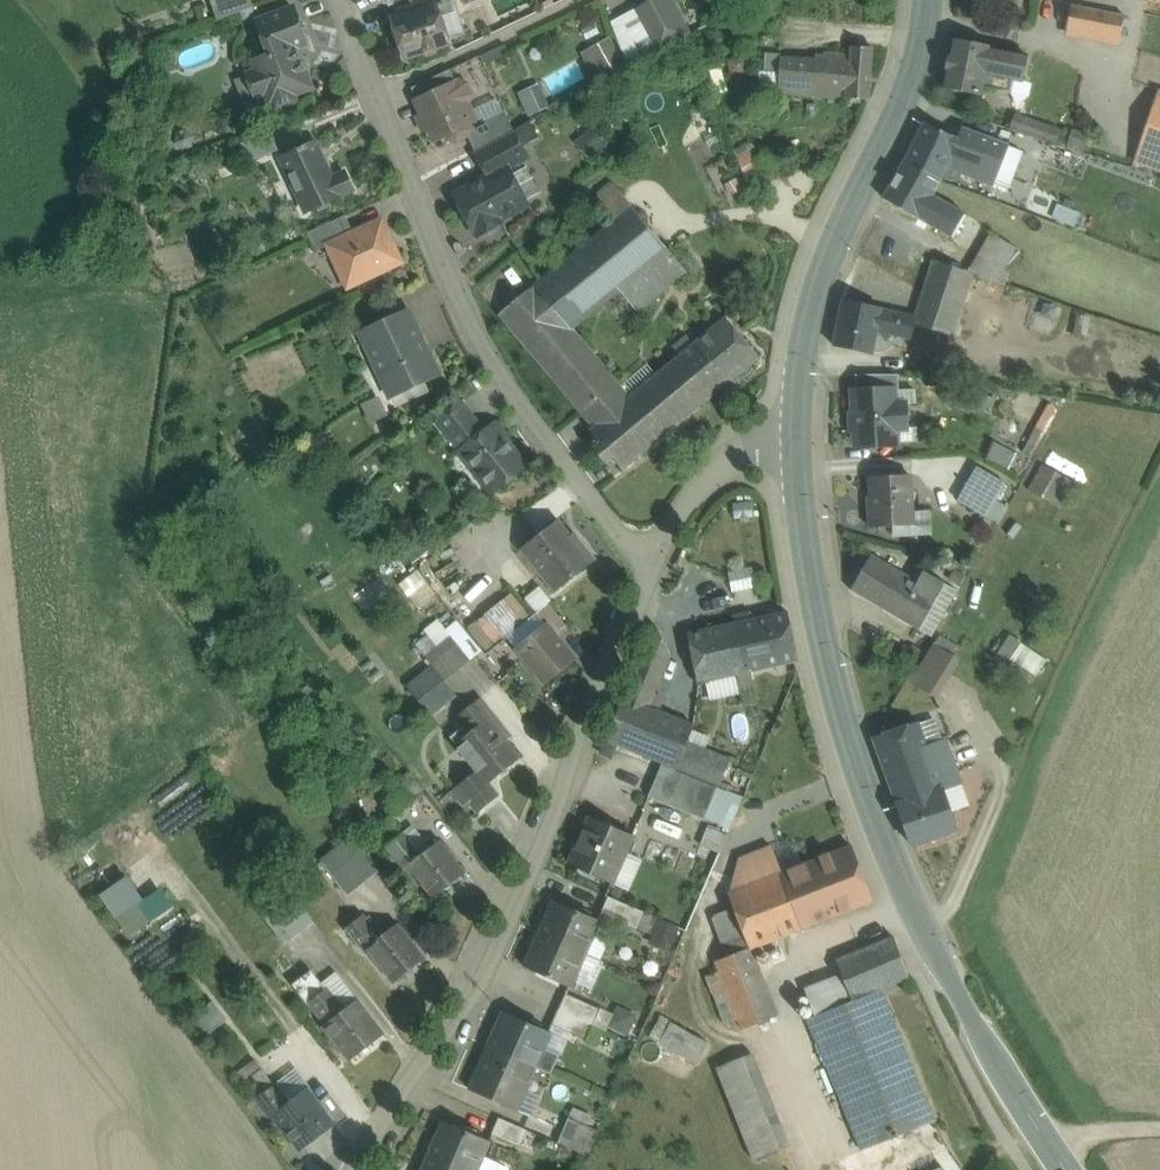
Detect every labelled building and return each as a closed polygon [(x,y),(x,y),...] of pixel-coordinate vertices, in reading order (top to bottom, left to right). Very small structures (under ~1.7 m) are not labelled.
[(218,21),(254,8),(251,0),(210,0),(218,21)] [(636,11),(658,52),(690,35),(670,0),(656,0),(636,11)] [(436,4),(391,18),(404,59),(422,53),(428,56),(435,54),(438,48),(449,44),(436,4)] [(1125,17),(1059,4),(1055,27),(1120,40),(1125,17)] [(294,8),(258,21),(271,55),(254,62),(258,71),(248,74),(257,98),(266,94),(270,104),(272,103),(275,109),(297,101),(294,95),(312,88),(297,48),(307,44),(294,8)] [(609,37),(581,52),(599,84),(627,69),(609,37)] [(992,48),(952,40),(943,87),(983,95),(984,88),(1011,93),(1015,73),(1023,74),(1026,55),(992,48)] [(851,54),(818,52),(816,59),(814,97),(868,100),(872,48),(852,47),(851,54)] [(816,59),(780,57),(778,95),(814,97),(816,59)] [(450,70),(412,88),(418,101),(456,83),(450,70)] [(529,114),(549,104),(537,81),(517,91),(529,114)] [(456,83),(418,101),(436,140),(447,135),(449,139),(455,141),(467,135),(470,129),(469,128),(468,125),(475,121),(466,103),(469,95),(465,86),(456,83)] [(1159,90),(1141,142),(1159,148),(1159,91),(1159,90)] [(504,112),(469,128),(470,129),(467,135),(476,152),(513,132),(504,112)] [(1013,113),(1009,128),(1055,140),(1059,125),(1013,113)] [(959,140),(923,122),(905,160),(905,161),(942,179),(947,167),(960,140),(959,140)] [(1007,146),(963,130),(959,140),(960,140),(947,167),(992,185),(1007,146)] [(513,132),(476,152),(489,177),(507,168),(507,169),(528,158),(513,132)] [(271,133),(238,145),(246,163),(279,150),(271,133)] [(315,142),(281,158),(307,213),(341,197),(340,196),(353,190),(345,172),(332,178),(315,142)] [(1058,147),(1045,143),(1042,153),(1054,157),(1058,147)] [(781,147),(754,159),(750,153),(739,160),(749,184),(789,161),(781,147)] [(942,179),(905,161),(884,199),(919,219),(919,218),(943,231),(956,209),(932,195),(942,179)] [(489,177),(456,196),(476,233),(478,236),(483,234),(488,236),(495,232),(497,226),(502,224),(500,220),(527,205),(507,169),(507,168),(489,177)] [(632,206),(614,184),(595,199),(613,221),(632,206)] [(613,221),(534,285),(572,330),(573,329),(591,350),(687,272),(632,206),(613,221)] [(346,216),(307,234),(316,252),(328,246),(328,245),(354,233),(346,216)] [(354,233),(328,245),(328,246),(348,288),(402,263),(382,220),(354,233)] [(971,260),(967,271),(974,273),(980,275),(993,237),(980,233),(971,260)] [(971,260),(949,252),(945,264),(967,271),(971,260)] [(945,264),(934,261),(914,324),(954,337),(969,289),(974,273),(967,271),(945,264)] [(980,275),(974,273),(969,289),(982,293),(987,278),(980,275)] [(572,330),(534,285),(499,314),(594,428),(630,397),(591,350),(573,329),(572,330)] [(882,309),(842,301),(833,345),(873,354),(877,332),(897,336),(901,313),(882,309)] [(409,311),(361,334),(391,397),(438,374),(409,311)] [(915,316),(901,313),(897,336),(911,339),(914,324),(915,316)] [(758,358),(725,318),(682,355),(714,394),(758,358)] [(594,428),(590,431),(623,470),(714,394),(682,355),(630,397),(594,428)] [(898,375),(856,375),(857,392),(893,390),(893,391),(899,391),(898,375)] [(857,392),(854,392),(857,445),(895,443),(895,428),(905,428),(904,405),(893,405),(893,391),(893,390),(857,392)] [(378,398),(364,404),(372,422),(386,416),(378,398)] [(461,402),(437,421),(460,451),(485,431),(461,402)] [(526,466),(493,425),(485,431),(460,451),(494,492),(526,466)] [(994,445),(989,456),(1008,465),(1013,454),(994,445)] [(1004,482),(977,467),(958,500),(984,516),(1004,482)] [(910,475),(871,477),(872,507),(870,507),(871,527),(913,525),(910,475)] [(576,544),(557,521),(523,549),(556,591),(595,560),(579,541),(576,544)] [(918,583),(871,555),(851,590),(919,630),(920,630),(931,636),(957,591),(945,584),(924,572),(918,583)] [(566,626),(549,604),(536,613),(546,625),(547,624),(555,635),(566,626)] [(788,612),(735,623),(745,672),(750,671),(798,661),(788,612)] [(653,623),(624,697),(649,707),(670,655),(655,624),(653,623)] [(735,623),(688,634),(699,682),(738,674),(745,672),(735,623)] [(555,635),(547,624),(546,625),(517,649),(544,683),(575,658),(555,635)] [(1036,673),(1045,653),(1005,635),(996,654),(1036,673)] [(471,661),(452,638),(427,658),(445,681),(471,661)] [(933,646),(909,686),(935,701),(958,662),(933,646)] [(745,672),(738,674),(744,702),(756,699),(750,671),(745,672)] [(649,707),(624,697),(606,741),(663,764),(676,769),(687,742),(694,725),(649,707)] [(498,719),(481,698),(458,716),(465,725),(474,736),(492,722),(493,723),(498,719)] [(493,723),(492,722),(474,736),(465,725),(451,737),(477,771),(457,787),(478,813),(499,796),(490,783),(521,758),(493,723)] [(919,722),(873,737),(897,804),(943,788),(943,790),(962,784),(946,740),(928,746),(919,722)] [(729,759),(687,742),(676,769),(698,778),(718,786),(729,759)] [(676,769),(663,764),(648,796),(684,811),(698,778),(676,769)] [(408,774),(395,785),(395,786),(410,804),(423,792),(408,774)] [(718,786),(698,778),(684,811),(704,819),(718,786)] [(410,804),(395,786),(384,795),(398,813),(410,804)] [(897,804),(911,845),(958,829),(943,790),(943,788),(897,804)] [(633,836),(591,817),(570,864),(612,882),(633,836)] [(440,841),(420,857),(390,820),(376,831),(406,869),(409,867),(434,898),(466,873),(440,841)] [(354,837),(322,863),(332,876),(364,851),(354,837)] [(851,846),(812,861),(833,917),(872,901),(851,846)] [(364,851),(332,876),(348,896),(380,871),(364,851)] [(812,861),(729,894),(750,948),(750,949),(751,948),(833,917),(812,861)] [(124,936),(149,919),(119,874),(94,891),(124,936)] [(644,912),(610,897),(603,913),(637,928),(644,912)] [(600,921),(554,901),(540,934),(586,954),(600,921)] [(297,903),(268,925),(281,942),(310,920),(297,903)] [(381,937),(363,915),(346,929),(364,952),(367,949),(366,948),(381,937)] [(888,922),(839,942),(845,957),(837,961),(842,975),(852,1001),(881,989),(909,977),(888,922)] [(402,928),(398,923),(381,937),(366,948),(367,949),(394,983),(425,958),(409,937),(410,936),(403,927),(402,928)] [(586,954),(540,934),(525,966),(571,986),(586,954)] [(750,948),(716,961),(723,979),(758,965),(751,948),(750,949),(750,948)] [(758,965),(723,979),(743,1029),(778,1016),(758,965)] [(326,989),(312,970),(293,984),(308,1004),(310,1002),(309,1002),(326,989)] [(842,975),(805,990),(815,1016),(852,1001),(842,975)] [(343,1011),(326,989),(309,1002),(310,1002),(326,1024),(343,1011)] [(815,1016),(808,1019),(861,1151),(935,1121),(881,989),(852,1001),(815,1016)] [(602,1009),(566,994),(559,1009),(595,1025),(602,1009)] [(383,1035),(356,1001),(343,1011),(326,1024),(324,1025),(351,1060),(383,1035)] [(196,1020),(207,1033),(225,1018),(214,1005),(196,1020)] [(595,1025),(559,1009),(552,1025),(588,1040),(595,1025)] [(549,1034),(504,1014),(490,1046),(535,1066),(552,1073),(560,1054),(544,1047),(549,1034)] [(708,1043),(671,1022),(660,1042),(697,1063),(708,1043)] [(535,1066),(490,1046),(471,1090),(516,1110),(535,1066)] [(752,1053),(717,1068),(725,1088),(760,1074),(752,1053)] [(760,1074),(725,1088),(754,1160),(789,1146),(760,1074)] [(333,1125),(308,1090),(289,1104),(274,1085),(259,1097),(284,1130),(286,1129),(301,1149),(333,1125)] [(526,1129),(500,1118),(493,1134),(519,1145),(526,1129)] [(598,1131),(569,1118),(558,1143),(587,1156),(598,1131)] [(444,1122),(442,1124),(444,1125),(436,1143),(434,1143),(429,1155),(465,1169),(477,1169),(490,1142),(444,1122)] [(429,1155),(424,1168),(425,1169),(424,1169),(465,1169),(429,1155)]
